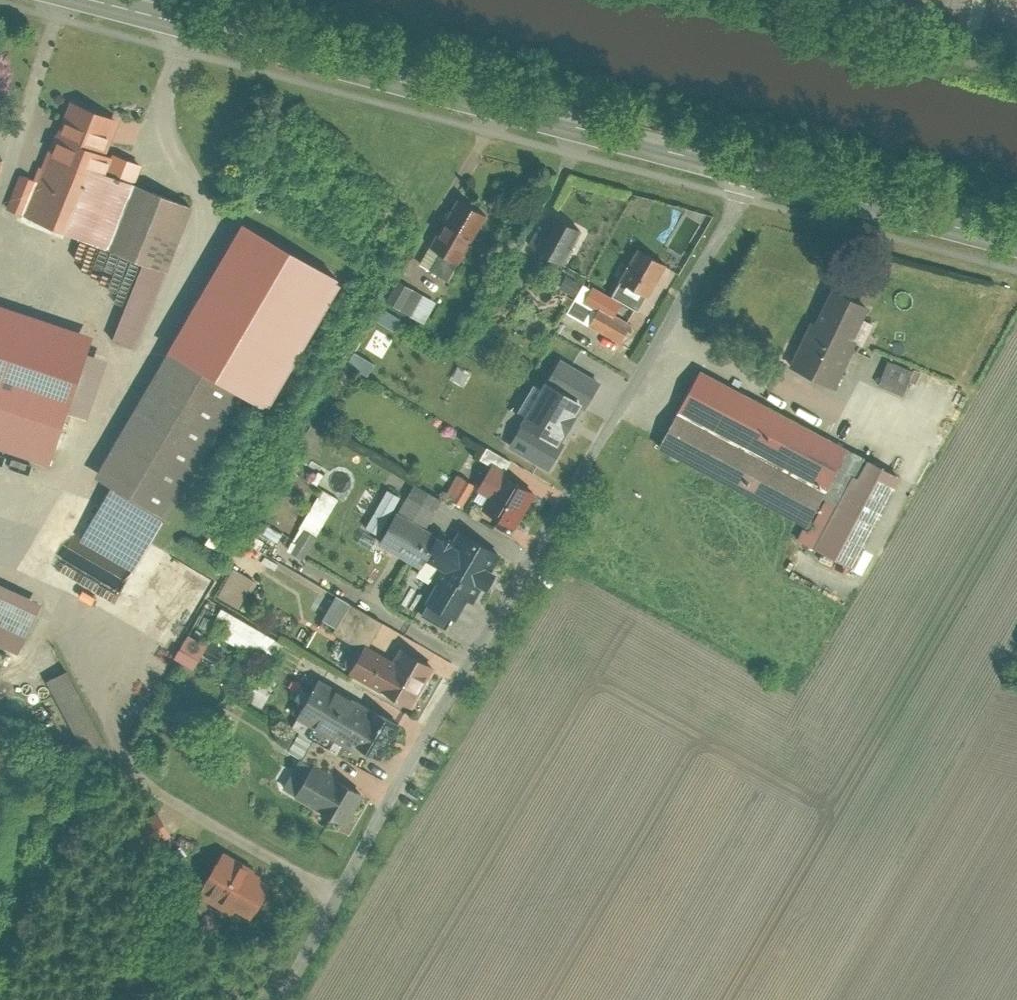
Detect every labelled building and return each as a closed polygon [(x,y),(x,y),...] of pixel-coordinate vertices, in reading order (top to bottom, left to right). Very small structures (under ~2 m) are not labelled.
[(22,211),(110,245),(135,181),(103,169),(105,164),(114,168),(121,150),(112,146),(122,119),(67,98),(36,177),(22,211)] [(36,177),(20,171),(7,205),(22,211),(36,177)] [(192,203),(135,181),(110,245),(144,258),(168,267),(192,203)] [(486,214),(458,197),(431,244),(459,260),(486,214)] [(580,227),(552,213),(535,248),(562,262),(580,227)] [(168,350),(239,391),(264,406),(338,278),(242,223),(168,350)] [(459,260),(431,244),(420,262),(449,279),(459,260)] [(665,262),(637,246),(619,278),(648,293),(665,262)] [(168,267),(144,258),(113,338),(137,347),(168,267)] [(563,274),(558,286),(574,293),(579,281),(563,274)] [(648,293),(619,278),(612,292),(624,299),(640,307),(648,293)] [(436,299),(401,280),(389,302),(424,321),(436,299)] [(594,282),(585,299),(599,306),(615,315),(624,299),(612,292),(594,282)] [(868,305),(830,287),(814,320),(812,318),(791,363),(835,384),(857,339),(853,337),(868,305)] [(0,306),(0,442),(44,457),(60,408),(79,352),(85,334),(0,306)] [(590,322),(623,341),(632,325),(615,315),(599,306),(590,322)] [(239,391),(168,350),(97,473),(113,483),(81,537),(136,568),(239,391)] [(104,361),(79,352),(60,408),(85,416),(104,361)] [(586,402),(599,378),(561,357),(548,381),(581,399),(586,402)] [(875,383),(902,393),(912,368),(884,358),(875,383)] [(847,445),(700,368),(659,446),(805,523),(847,445)] [(548,381),(545,380),(510,444),(551,466),(566,438),(561,436),(581,399),(548,381)] [(847,445),(805,523),(799,536),(853,565),(902,474),(847,445)] [(506,468),(493,461),(478,488),(491,495),(503,473),(506,468)] [(475,482),(458,473),(446,494),(463,503),(475,482)] [(536,491),(503,473),(491,495),(484,507),(517,525),(536,491)] [(426,524),(441,497),(412,481),(397,508),(426,524)] [(301,557),(337,497),(321,488),(285,548),(301,557)] [(397,508),(378,542),(421,566),(426,556),(440,532),(426,524),(397,508)] [(499,550),(459,528),(453,539),(439,563),(431,577),(435,579),(424,600),(428,603),(422,612),(446,625),(451,616),(455,618),(468,595),(473,598),(480,585),(483,587),(493,570),(489,568),(499,550)] [(440,532),(426,556),(439,563),(453,539),(440,532)] [(255,579),(233,567),(220,593),(241,604),(255,579)] [(0,580),(0,638),(19,647),(40,598),(0,580)] [(383,620),(338,595),(324,619),(366,641),(370,644),(383,620)] [(268,662),(281,640),(219,607),(207,629),(268,662)] [(208,642),(189,631),(175,655),(194,666),(208,642)] [(366,641),(350,671),(411,704),(434,663),(400,645),(393,656),(370,644),(366,641)] [(104,740),(67,666),(44,677),(81,751),(104,740)] [(260,705),(274,679),(257,670),(243,696),(260,705)] [(373,707),(320,678),(299,716),(352,745),(354,741),(373,707)] [(354,741),(380,755),(399,721),(373,707),(354,741)] [(363,791),(303,758),(286,788),(347,821),(363,791)] [(136,852),(168,835),(155,811),(123,828),(136,852)] [(272,879),(224,849),(198,890),(246,920),(272,879)]
